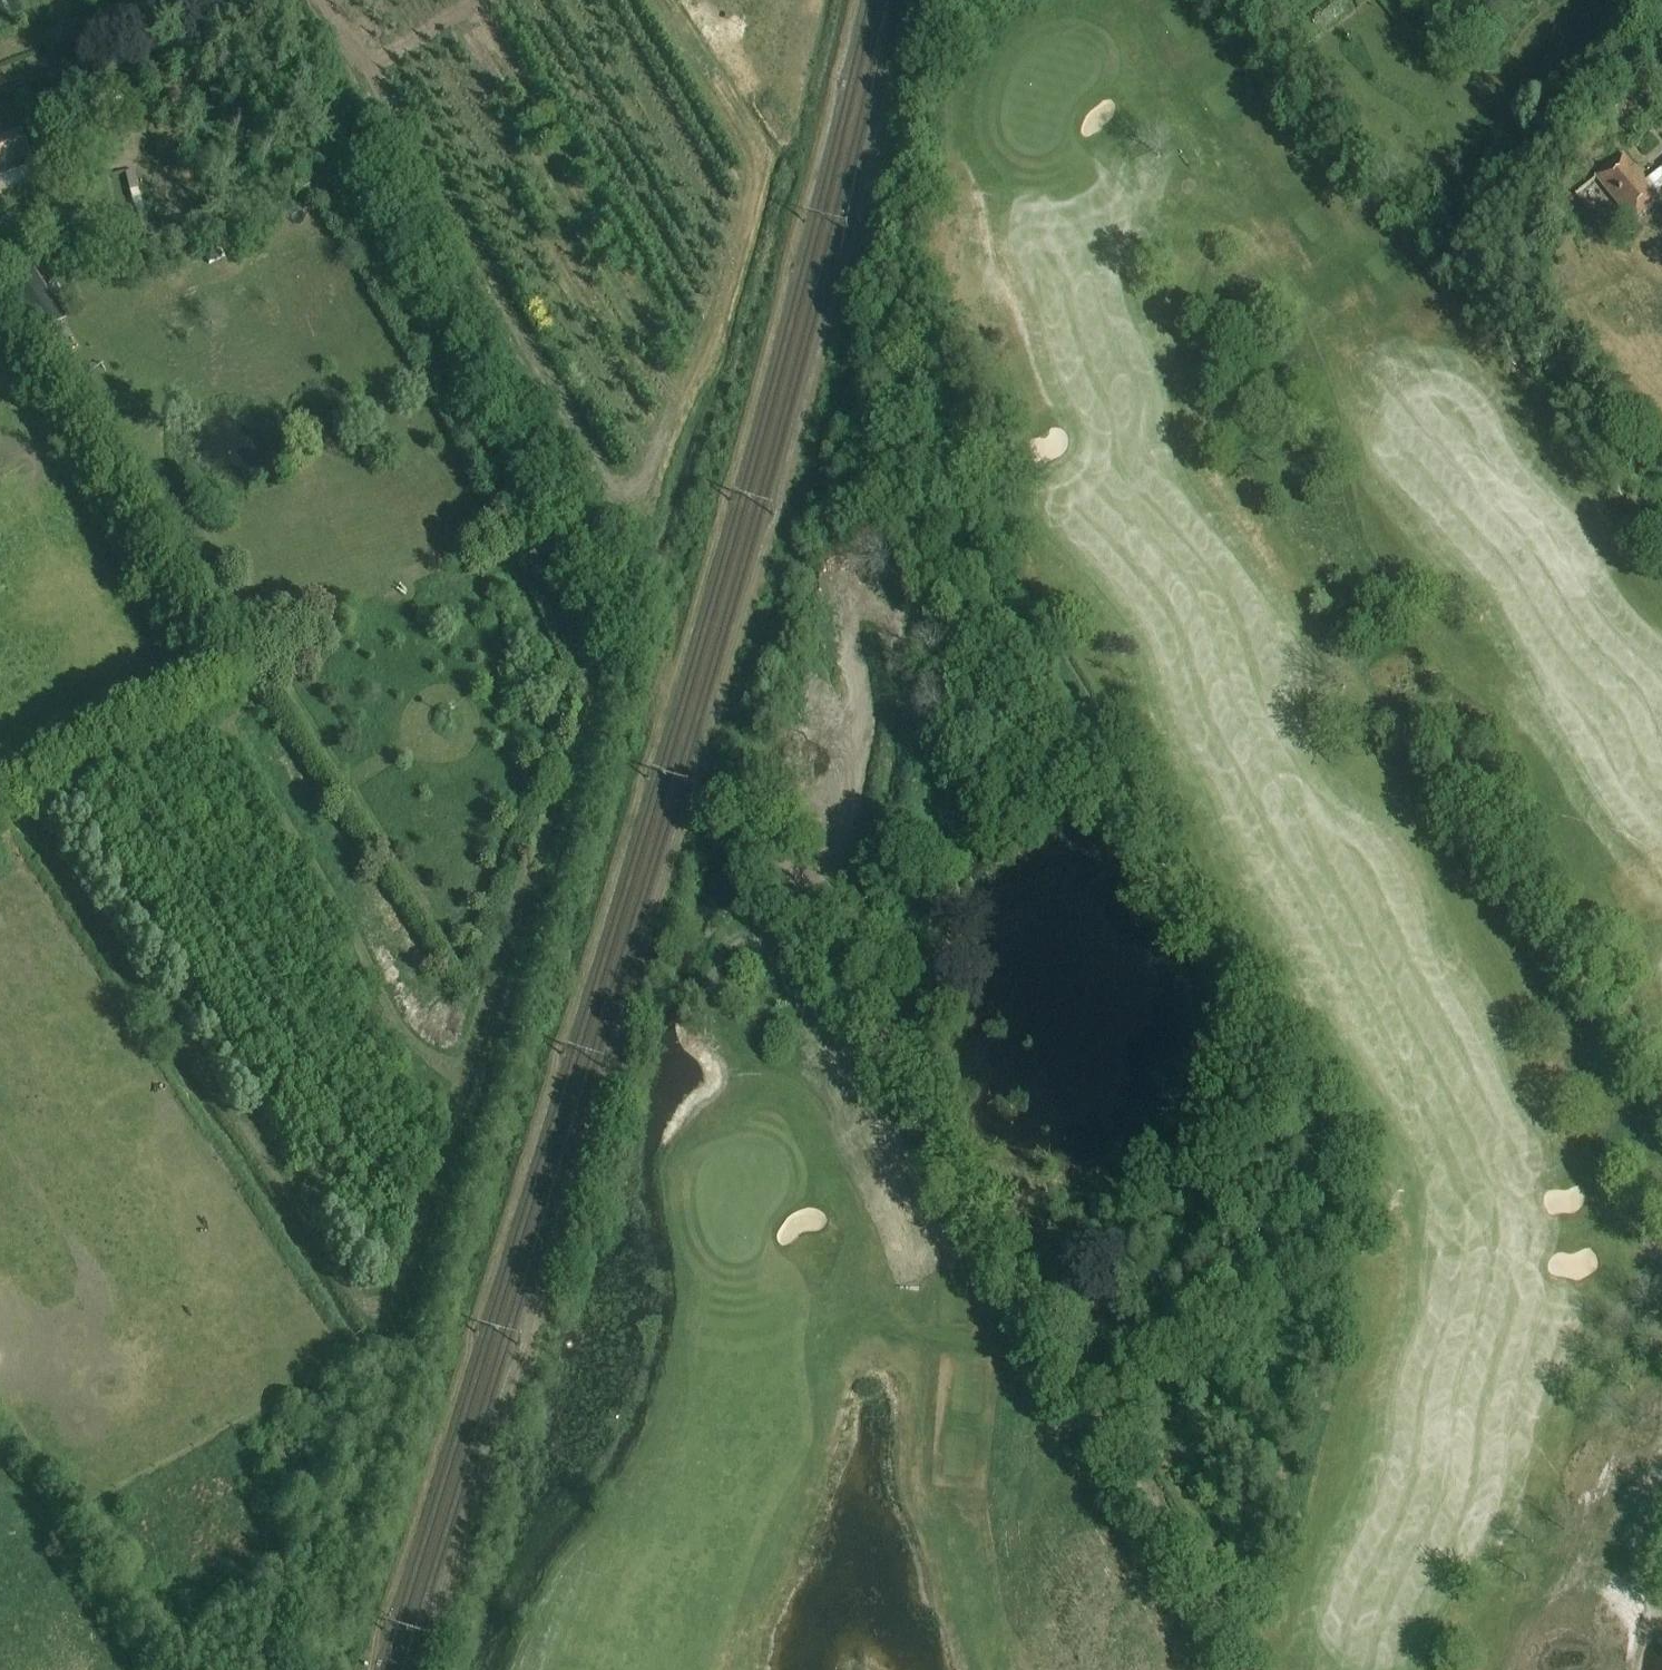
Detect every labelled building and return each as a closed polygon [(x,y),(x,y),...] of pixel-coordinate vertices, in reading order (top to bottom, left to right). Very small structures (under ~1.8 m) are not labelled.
[(1321,36),(1351,11),(1341,0),(1333,0),(1308,21),(1321,36)] [(31,165),(19,134),(0,141),(0,177),(31,165)] [(1623,157),(1596,178),(1620,209),(1623,207),(1635,223),(1660,204),(1655,197),(1661,192),(1661,172),(1645,185),(1643,182),(1645,181),(1635,168),(1633,170),(1623,157)] [(31,267),(6,283),(41,337),(65,320),(31,267)]
